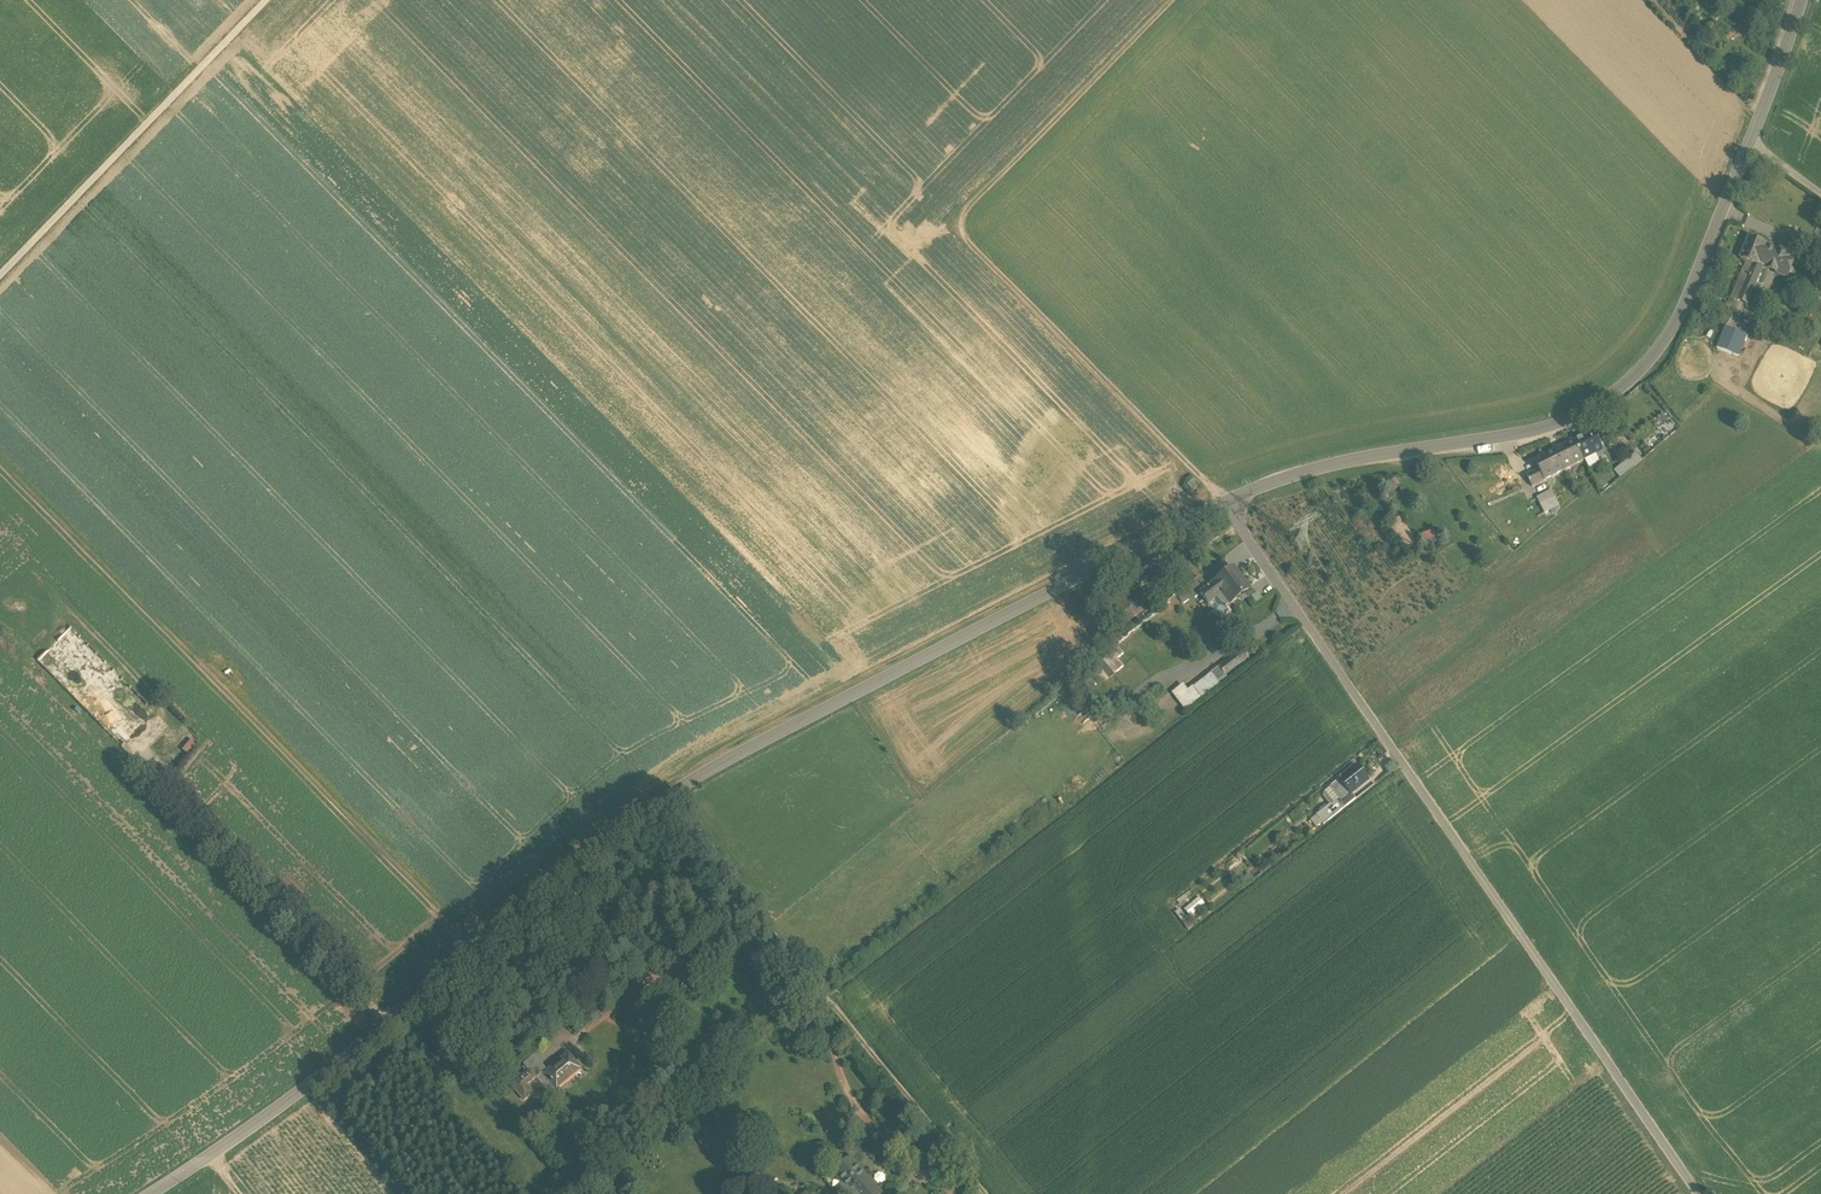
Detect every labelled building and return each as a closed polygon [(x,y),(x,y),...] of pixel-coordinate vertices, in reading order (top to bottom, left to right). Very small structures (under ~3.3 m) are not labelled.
[(1768,246),(1749,239),(1741,260),(1748,263),(1753,265),(1759,267),(1760,266),(1768,247),(1768,246)] [(1792,258),(1768,247),(1760,266),(1763,268),(1784,277),(1792,258)] [(1743,269),(1730,299),(1739,302),(1740,299),(1739,299),(1753,265),(1748,263),(1747,265),(1747,267),(1743,269)] [(1753,265),(1739,299),(1740,299),(1751,305),(1757,291),(1754,289),(1763,268),(1760,266),(1759,267),(1753,265)] [(1747,333),(1726,325),(1715,350),(1727,354),(1736,358),(1747,333)] [(1747,333),(1736,358),(1744,361),(1748,352),(1753,339),(1754,336),(1747,333)] [(1753,339),(1748,352),(1757,355),(1762,343),(1753,339)] [(1594,431),(1574,441),(1584,461),(1604,451),(1594,431)] [(1574,441),(1555,451),(1565,471),(1584,461),(1574,441)] [(1555,451),(1535,461),(1539,470),(1545,481),(1565,471),(1555,451)] [(1622,477),(1645,459),(1639,452),(1616,470),(1622,477)] [(1539,470),(1527,476),(1532,487),(1545,481),(1539,470)] [(1198,488),(1191,482),(1187,486),(1193,493),(1198,488)] [(1552,492),(1537,499),(1545,514),(1560,507),(1552,492)] [(1408,550),(1419,540),(1402,519),(1391,529),(1408,550)] [(1232,569),(1214,583),(1214,584),(1207,589),(1200,595),(1208,605),(1217,599),(1224,609),(1249,590),(1232,569)] [(1186,587),(1177,576),(1170,581),(1175,587),(1168,592),(1173,597),(1186,587)] [(1198,578),(1186,588),(1192,596),(1195,599),(1200,595),(1207,589),(1198,578)] [(1186,588),(1176,596),(1182,604),(1192,596),(1186,588)] [(1133,589),(1112,606),(1125,623),(1135,615),(1133,612),(1145,604),(1133,589)] [(1208,605),(1200,595),(1195,599),(1203,609),(1208,605)] [(1208,605),(1216,616),(1224,609),(1217,599),(1208,605)] [(1242,650),(1219,669),(1225,676),(1248,658),(1242,650)] [(1219,669),(1203,680),(1211,689),(1226,678),(1225,676),(1219,669)] [(1182,687),(1172,694),(1176,699),(1185,691),(1182,687)] [(1185,691),(1176,699),(1179,704),(1189,696),(1185,691)] [(1357,766),(1338,781),(1349,795),(1351,794),(1368,780),(1357,766)] [(1349,795),(1338,781),(1331,787),(1340,799),(1342,801),(1349,795)] [(1331,787),(1324,792),(1322,796),(1329,805),(1330,805),(1330,806),(1336,802),(1340,799),(1331,787)] [(1349,795),(1342,801),(1340,799),(1336,802),(1342,810),(1356,799),(1351,794),(1349,795)] [(1329,805),(1316,816),(1323,825),(1342,810),(1336,802),(1330,806),(1330,805),(1329,805)] [(1198,897),(1185,909),(1190,915),(1204,903),(1198,897)] [(568,1054),(544,1073),(556,1088),(582,1067),(577,1061),(575,1062),(568,1054)] [(534,1056),(524,1064),(525,1065),(522,1067),(527,1073),(529,1071),(535,1077),(545,1069),(534,1056)] [(527,1073),(511,1086),(523,1100),(533,1093),(526,1085),(535,1077),(529,1071),(527,1073)] [(546,1100),(521,1120),(527,1128),(542,1116),(543,1118),(552,1111),(548,1105),(548,1104),(546,1100)] [(849,1158),(833,1172),(842,1182),(836,1188),(841,1193),(880,1193),(882,1193),(867,1175),(865,1176),(849,1158)]
